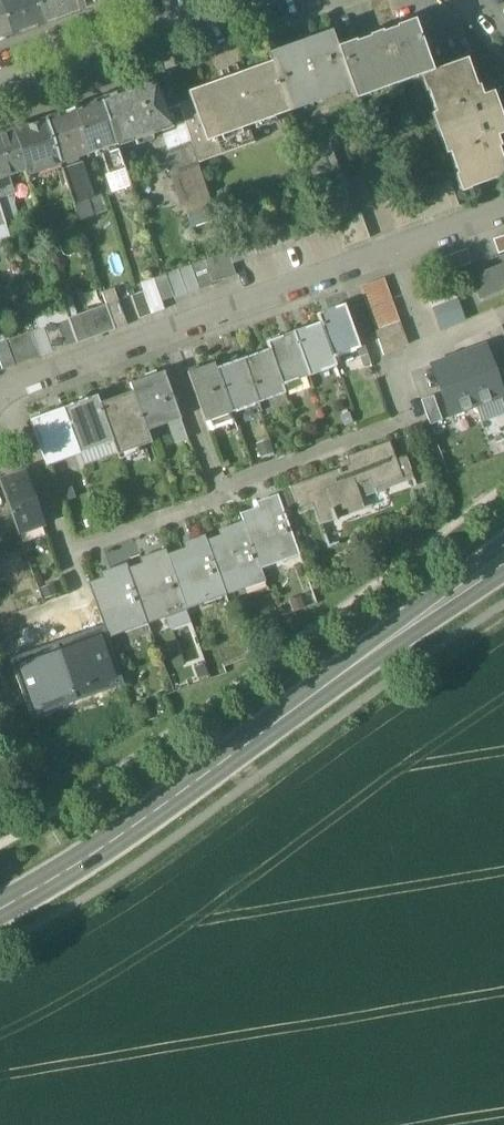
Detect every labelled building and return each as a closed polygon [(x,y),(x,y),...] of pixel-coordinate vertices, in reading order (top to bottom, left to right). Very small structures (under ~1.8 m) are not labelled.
[(9,38),(43,25),(33,0),(0,0),(0,13),(9,38)] [(72,0),(33,0),(43,25),(76,13),(72,0)] [(76,13),(111,0),(72,0),(76,13)] [(9,38),(0,13),(0,41),(9,38)] [(395,28),(381,33),(381,32),(368,36),(368,38),(354,43),(354,41),(336,47),(351,90),(350,90),(354,100),(372,93),(369,85),(389,78),(392,86),(394,86),(391,77),(410,70),(413,79),(419,77),(419,76),(432,72),(413,20),(395,27),(395,28)] [(330,32),(267,54),(270,62),(288,112),(350,90),(351,90),(336,47),(330,32)] [(432,72),(427,74),(432,90),(427,92),(434,112),(429,114),(430,117),(439,114),(446,132),(500,112),(492,92),(482,96),(478,85),(475,86),(466,60),(432,72)] [(270,62),(187,92),(190,101),(178,105),(191,143),(198,164),(254,144),(248,127),(288,112),(270,62)] [(154,81),(100,100),(116,146),(171,127),(154,81)] [(100,100),(73,110),(87,153),(103,147),(106,154),(102,156),(114,191),(130,186),(116,146),(100,100)] [(73,110),(45,120),(62,172),(73,205),(89,200),(77,164),(73,165),(71,159),(87,153),(73,110)] [(446,132),(452,149),(443,152),(444,155),(448,153),(455,175),(462,173),(468,189),(503,176),(503,167),(497,148),(500,147),(496,136),(503,133),(503,125),(500,112),(446,132)] [(45,120),(12,132),(24,171),(28,183),(30,182),(28,176),(40,172),(42,179),(62,172),(45,120)] [(0,136),(0,179),(24,171),(12,132),(0,136)] [(304,151),(308,163),(333,154),(329,141),(304,151)] [(198,164),(191,143),(169,152),(176,174),(173,175),(187,217),(213,208),(198,164)] [(308,163),(313,175),(338,166),(333,154),(308,163)] [(313,175),(318,187),(342,178),(338,166),(313,175)] [(318,187),(322,200),(347,190),(342,178),(318,187)] [(322,200),(327,212),(351,203),(347,190),(322,200)] [(327,212),(331,224),(335,223),(356,215),(351,203),(327,212)] [(356,215),(335,223),(345,248),(369,239),(360,214),(356,215)] [(257,256),(248,233),(236,237),(244,260),(257,256)] [(503,252),(503,235),(494,239),(500,253),(503,252)] [(244,260),(236,237),(224,242),(228,253),(232,265),(244,260)] [(228,253),(216,257),(224,280),(236,276),(232,265),(228,253)] [(216,257),(203,262),(211,285),(224,280),(216,257)] [(211,285),(203,262),(190,266),(199,291),(212,286),(211,285)] [(471,279),(480,299),(503,289),(503,265),(471,279)] [(190,266),(178,271),(187,296),(199,291),(190,266)] [(178,271),(165,275),(174,298),(174,300),(187,296),(178,271)] [(165,275),(153,280),(156,288),(161,303),(174,298),(165,275)] [(384,279),(359,288),(363,299),(388,290),(384,279)] [(156,288),(143,292),(151,315),(152,317),(165,313),(161,303),(156,288)] [(388,290),(363,299),(367,310),(392,301),(388,290)] [(143,292),(131,297),(139,320),(151,315),(143,292)] [(457,300),(432,309),(436,320),(461,311),(457,300)] [(127,326),(118,301),(106,306),(115,331),(127,326)] [(392,301),(367,310),(371,321),(396,312),(392,301)] [(344,305),(317,315),(320,323),(332,358),(360,349),(344,305)] [(106,306),(93,310),(102,335),(115,331),(106,306)] [(93,310),(81,315),(90,340),(102,335),(93,310)] [(461,311),(436,320),(441,331),(465,321),(461,311)] [(396,312),(371,321),(375,332),(400,323),(396,312)] [(81,315),(68,319),(68,320),(77,344),(90,340),(81,315)] [(68,320),(56,324),(65,348),(77,344),(68,320)] [(320,323),(293,333),(308,376),(335,366),(332,358),(320,323)] [(400,323),(375,332),(379,343),(404,334),(400,323)] [(31,333),(18,337),(27,362),(40,358),(31,333)] [(293,333),(266,342),(269,349),(282,386),(308,376),(293,333)] [(404,334),(379,343),(384,356),(408,346),(404,334)] [(18,337),(6,342),(15,367),(27,362),(18,337)] [(0,344),(0,365),(2,371),(15,367),(6,342),(0,344)] [(485,346),(458,356),(476,406),(503,396),(485,346)] [(269,349),(242,359),(258,404),(285,394),(282,386),(269,349)] [(458,356),(431,366),(449,416),(476,406),(458,356)] [(242,359),(215,369),(232,413),(258,404),(242,359)] [(213,363),(187,372),(205,423),(232,413),(215,369),(213,363)] [(163,372),(130,384),(133,392),(147,431),(167,424),(169,428),(182,423),(163,372)] [(133,392),(99,404),(113,442),(117,454),(151,443),(147,431),(133,392)] [(96,396),(63,408),(79,454),(113,442),(99,404),(96,396)] [(433,396),(421,401),(429,423),(430,426),(442,421),(433,396)] [(63,408),(30,420),(46,466),(79,454),(63,408)] [(350,465),(289,487),(297,509),(311,504),(317,520),(331,515),(332,516),(336,515),(335,514),(363,504),(356,484),(369,479),(373,489),(412,475),(405,457),(396,460),(389,442),(347,457),(350,465)] [(25,473),(0,482),(0,485),(17,532),(43,523),(25,473)] [(278,496),(263,501),(264,506),(241,515),(243,522),(260,568),(280,561),(278,556),(297,549),(278,496)] [(230,533),(206,542),(223,590),(225,596),(245,588),(243,583),(262,576),(260,568),(243,522),(228,528),(230,533)] [(204,536),(189,542),(191,547),(167,556),(184,604),(186,610),(205,603),(203,597),(223,590),(206,542),(204,536)] [(152,561),(128,570),(145,618),(147,624),(166,617),(164,611),(184,604),(167,556),(165,551),(150,556),(152,561)] [(126,565),(110,570),(112,575),(89,584),(104,627),(108,638),(127,631),(125,625),(145,618),(128,570),(126,565)] [(108,638),(104,627),(56,644),(75,698),(123,681),(108,638)] [(75,698),(56,644),(11,660),(30,715),(75,698)]
